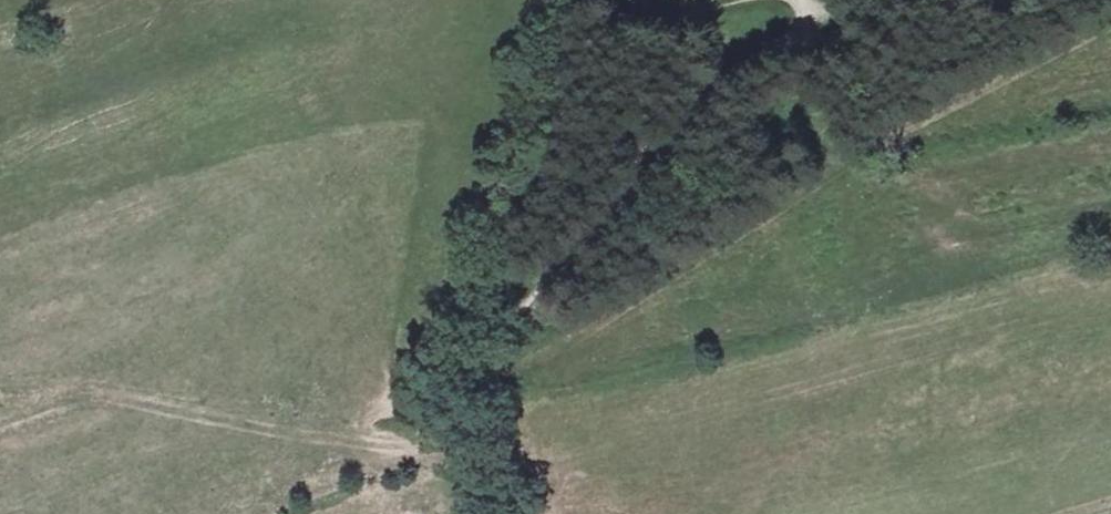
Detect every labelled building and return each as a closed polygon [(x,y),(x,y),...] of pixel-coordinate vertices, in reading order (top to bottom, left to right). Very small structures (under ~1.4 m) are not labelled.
[(646,156),(643,137),(632,138),(635,157),(646,156)]
